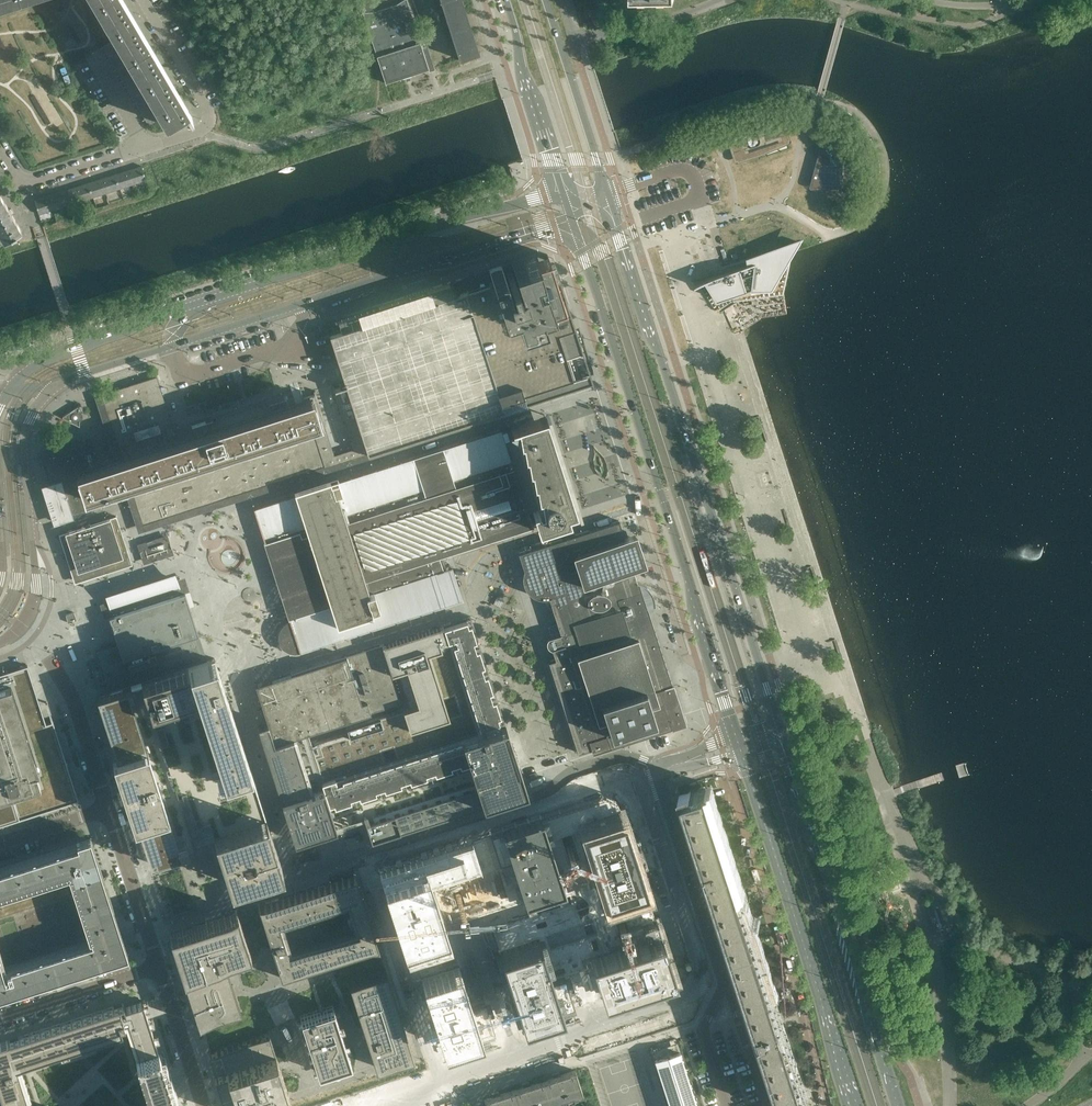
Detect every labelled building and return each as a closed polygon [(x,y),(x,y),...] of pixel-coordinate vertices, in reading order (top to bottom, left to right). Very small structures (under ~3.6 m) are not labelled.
[(126,9),(121,0),(92,0),(115,39),(118,45),(122,51),(125,56),(128,62),(131,67),(134,72),(138,78),(141,84),(144,89),(148,95),(151,100),(154,106),(157,111),(161,117),(165,124),(186,111),(178,98),(126,9)] [(407,0),(402,0),(396,4),(375,11),(363,12),(376,55),(377,55),(418,42),(415,34),(417,33),(407,0)] [(463,0),(440,0),(459,59),(479,52),(463,0)] [(106,52),(118,45),(115,39),(102,46),(106,52)] [(429,69),(420,41),(418,42),(377,55),(385,83),(429,69)] [(109,58),(122,51),(118,45),(106,52),(109,58)] [(113,63),(125,56),(122,51),(109,58),(113,63)] [(116,69),(128,62),(125,56),(113,63),(116,69)] [(119,74),(131,67),(128,62),(116,69),(119,74)] [(122,80),(134,72),(131,67),(119,74),(122,80)] [(126,85),(138,78),(134,72),(122,80),(126,85)] [(129,91),(141,84),(138,78),(126,85),(129,91)] [(132,96),(144,89),(141,84),(129,91),(132,96)] [(136,102),(148,95),(144,89),(132,96),(136,102)] [(139,107),(151,100),(148,95),(136,102),(139,107)] [(142,113),(154,106),(151,100),(139,107),(142,113)] [(145,118),(157,111),(154,106),(142,113),(145,118)] [(149,124),(161,117),(157,111),(145,118),(149,124)] [(762,130),(731,136),(737,153),(739,160),(759,153),(759,150),(787,141),(788,141),(782,124),(780,124),(764,129),(764,130),(762,130)] [(843,153),(844,152),(844,151),(843,151),(843,150),(843,149),(843,148),(842,148),(842,147),(841,146),(840,146),(830,137),(829,137),(829,136),(828,136),(827,136),(826,136),(825,136),(825,137),(824,137),(824,138),(823,138),(823,139),(821,144),(819,153),(819,154),(819,155),(820,156),(821,157),(820,159),(820,161),(819,164),(818,164),(817,165),(817,166),(816,166),(815,168),(815,169),(814,170),(814,172),(813,173),(813,175),(813,176),(812,177),(813,177),(811,182),(811,183),(811,184),(811,185),(812,186),(812,187),(813,187),(814,187),(814,188),(815,188),(816,188),(833,184),(835,183),(838,181),(839,179),(839,177),(840,162),(843,155),(843,154),(843,153)] [(146,179),(142,165),(128,170),(133,184),(146,179)] [(133,184),(128,170),(115,174),(119,188),(133,184)] [(119,188),(115,174),(101,178),(106,192),(119,188)] [(106,192),(101,178),(88,182),(93,196),(106,192)] [(93,196),(88,182),(75,187),(79,201),(93,196)] [(79,201),(75,187),(61,191),(66,205),(79,201)] [(66,205),(61,191),(48,195),(52,209),(66,205)] [(12,214),(14,212),(11,208),(9,209),(0,195),(0,233),(4,240),(21,230),(12,214)] [(52,209),(48,195),(34,200),(39,214),(52,209)] [(784,291),(792,253),(792,252),(793,252),(799,242),(748,258),(750,264),(732,269),(726,271),(721,274),(712,277),(705,280),(701,282),(695,285),(696,286),(699,284),(700,285),(703,282),(706,288),(702,289),(716,311),(739,296),(741,299),(783,293),(784,291)] [(573,320),(557,269),(553,271),(548,254),(536,257),(534,251),(510,259),(511,262),(516,277),(517,280),(515,281),(512,272),(506,274),(509,283),(507,284),(506,280),(502,265),(489,269),(493,282),(512,340),(573,320)] [(572,370),(587,365),(585,358),(585,357),(580,343),(580,342),(578,335),(573,320),(512,340),(493,282),(462,291),(457,293),(454,294),(450,282),(462,279),(461,277),(337,317),(338,321),(340,328),(341,331),(329,334),(345,384),(333,388),(343,419),(344,419),(354,449),(365,446),(367,453),(577,386),(572,370)] [(323,459),(303,397),(301,389),(216,416),(217,419),(213,421),(212,418),(192,424),(195,437),(178,442),(157,376),(130,384),(133,391),(125,394),(123,386),(98,394),(119,461),(99,468),(98,465),(78,472),(90,509),(108,504),(112,496),(110,489),(127,484),(140,526),(172,516),(326,466),(323,459)] [(133,391),(130,384),(123,386),(125,394),(133,391)] [(335,455),(325,425),(326,425),(316,393),(303,397),(323,459),(335,455)] [(80,426),(79,405),(63,416),(63,417),(80,426)] [(575,508),(545,413),(524,420),(524,421),(506,427),(501,429),(502,432),(503,434),(532,526),(562,516),(562,515),(565,514),(564,512),(575,508)] [(532,526),(503,434),(444,453),(472,541),(518,526),(519,527),(520,529),(519,529),(520,529),(532,526)] [(90,509),(78,472),(98,465),(89,438),(43,453),(52,482),(48,484),(52,496),(48,497),(51,507),(55,521),(90,509)] [(462,547),(473,544),(472,541),(444,453),(438,455),(438,454),(437,453),(436,452),(435,452),(434,452),(433,452),(432,452),(432,453),(431,453),(431,454),(430,455),(429,456),(429,457),(430,458),(410,464),(408,459),(407,458),(260,505),(260,506),(257,507),(265,531),(261,532),(272,567),(271,567),(270,568),(269,569),(268,570),(268,571),(268,572),(268,573),(268,574),(268,575),(268,576),(269,577),(270,578),(271,579),(272,579),(274,580),(275,580),(277,579),(289,620),(300,651),(450,603),(462,599),(452,567),(446,569),(441,554),(462,547)] [(130,559),(118,521),(116,515),(88,524),(103,568),(130,559)] [(672,683),(654,627),(648,610),(642,590),(649,587),(647,586),(646,585),(644,584),(643,583),(641,582),(638,581),(636,581),(635,577),(633,568),(644,564),(634,533),(624,537),(619,520),(532,548),(518,552),(520,559),(524,569),(523,570),(523,571),(522,573),(522,574),(522,576),(522,577),(522,579),(523,581),(523,582),(524,584),(525,586),(526,588),(527,589),(528,590),(529,592),(530,593),(532,594),(534,595),(535,596),(537,596),(538,597),(540,597),(542,597),(544,597),(545,597),(547,597),(549,597),(560,633),(548,637),(547,638),(547,639),(546,640),(546,641),(546,642),(546,643),(547,644),(547,645),(548,646),(549,647),(550,648),(551,648),(552,648),(555,659),(548,661),(578,752),(589,748),(591,748),(592,751),(592,752),(670,727),(671,728),(685,723),(684,718),(681,709),(672,683)] [(103,568),(88,524),(59,534),(65,552),(74,578),(103,568)] [(174,554),(168,534),(137,543),(144,564),(174,554)] [(110,616),(185,592),(180,578),(177,579),(137,592),(107,601),(105,602),(109,616),(110,616)] [(242,595),(243,597),(244,599),(246,600),(248,600),(250,600),(252,599),(254,598),(255,596),(255,594),(255,592),(254,590),(252,588),(251,588),(248,587),(246,588),(244,589),(243,590),(242,592),(242,595)] [(206,659),(197,632),(194,620),(192,620),(190,615),(188,607),(189,607),(185,592),(110,616),(109,616),(116,639),(118,644),(115,645),(97,651),(105,677),(109,688),(110,690),(156,675),(206,659)] [(74,612),(66,614),(68,621),(76,619),(74,612)] [(522,775),(506,725),(471,615),(456,620),(443,624),(382,644),(391,673),(402,670),(413,705),(345,727),(347,732),(311,743),(322,780),(321,781),(322,782),(323,786),(308,790),(291,737),(274,743),(268,722),(266,723),(258,726),(259,728),(258,728),(294,840),(321,831),(322,830),(334,827),(336,826),(337,826),(336,824),(341,823),(341,824),(342,824),(342,822),(346,821),(347,823),(348,822),(347,821),(352,819),(352,821),(353,821),(352,819),(357,817),(358,819),(358,817),(362,816),(363,817),(364,817),(371,840),(489,802),(526,790),(527,790),(524,781),(522,775)] [(300,651),(289,620),(288,620),(287,621),(285,622),(284,623),(283,624),(282,625),(281,626),(280,628),(280,629),(279,630),(279,631),(278,633),(278,634),(278,636),(278,637),(278,639),(279,640),(279,642),(280,643),(281,644),(281,646),(282,647),(284,648),(285,649),(286,650),(289,651),(290,651),(291,652),(293,652),(294,652),(297,652),(298,652),(300,651)] [(400,702),(398,695),(391,673),(382,644),(273,679),(274,680),(274,681),(269,691),(259,695),(268,722),(274,743),(284,740),(291,737),(400,702)] [(110,690),(97,694),(100,706),(105,721),(119,766),(120,767),(150,862),(196,848),(192,836),(202,833),(212,830),(229,882),(281,866),(215,657),(206,659),(156,675),(110,690)] [(7,686),(38,781),(20,787),(22,791),(10,794),(9,790),(0,793),(0,823),(76,799),(75,795),(73,787),(71,782),(69,777),(66,764),(64,761),(59,743),(52,721),(44,724),(44,722),(39,706),(26,668),(26,666),(24,666),(11,670),(0,674),(0,688),(7,686)] [(0,688),(0,793),(9,790),(10,794),(22,791),(20,787),(38,781),(7,686),(0,688)] [(614,788),(377,866),(406,957),(413,954),(442,1045),(674,971),(614,788)] [(733,874),(707,791),(707,790),(693,795),(684,798),(705,861),(697,864),(697,863),(696,863),(701,879),(702,879),(701,877),(709,875),(734,952),(756,945),(733,874)] [(81,966),(128,951),(116,914),(91,836),(0,866),(0,893),(73,869),(95,937),(8,966),(0,944),(0,992),(81,966)] [(169,932),(204,1040),(204,1041),(225,1105),(252,1105),(299,1091),(301,1099),(324,1092),(322,1083),(354,1073),(413,1054),(355,873),(169,932)] [(663,888),(658,874),(652,876),(656,890),(663,888)] [(934,923),(933,923),(937,934),(948,930),(944,920),(941,909),(930,913),(934,923)] [(806,1098),(778,1013),(756,945),(734,952),(757,1023),(749,1026),(753,1041),(754,1041),(753,1039),(758,1038),(761,1047),(764,1046),(783,1105),(792,1103),(806,1098)] [(656,987),(653,979),(646,981),(649,989),(656,987)] [(122,1021),(123,1025),(124,1025),(125,1024),(135,1055),(134,1055),(151,1105),(176,1105),(153,1033),(142,1001),(124,1007),(124,1006),(124,1008),(127,1019),(122,1021)] [(0,1042),(0,1096),(3,1105),(28,1105),(16,1067),(122,1033),(120,1028),(124,1027),(124,1025),(123,1025),(122,1021),(127,1019),(124,1008),(124,1006),(123,1004),(123,1003),(0,1042)] [(583,1094),(575,1070),(560,1075),(559,1072),(552,1074),(553,1077),(545,1080),(553,1104),(562,1101),(561,1099),(573,1095),(573,1097),(583,1094)] [(545,1080),(530,1084),(529,1081),(522,1083),(523,1087),(515,1089),(520,1105),(539,1105),(543,1105),(545,1105),(553,1104),(545,1080)] [(515,1089),(500,1094),(499,1091),(492,1093),(493,1096),(484,1099),(486,1105),(520,1105),(515,1089)]
